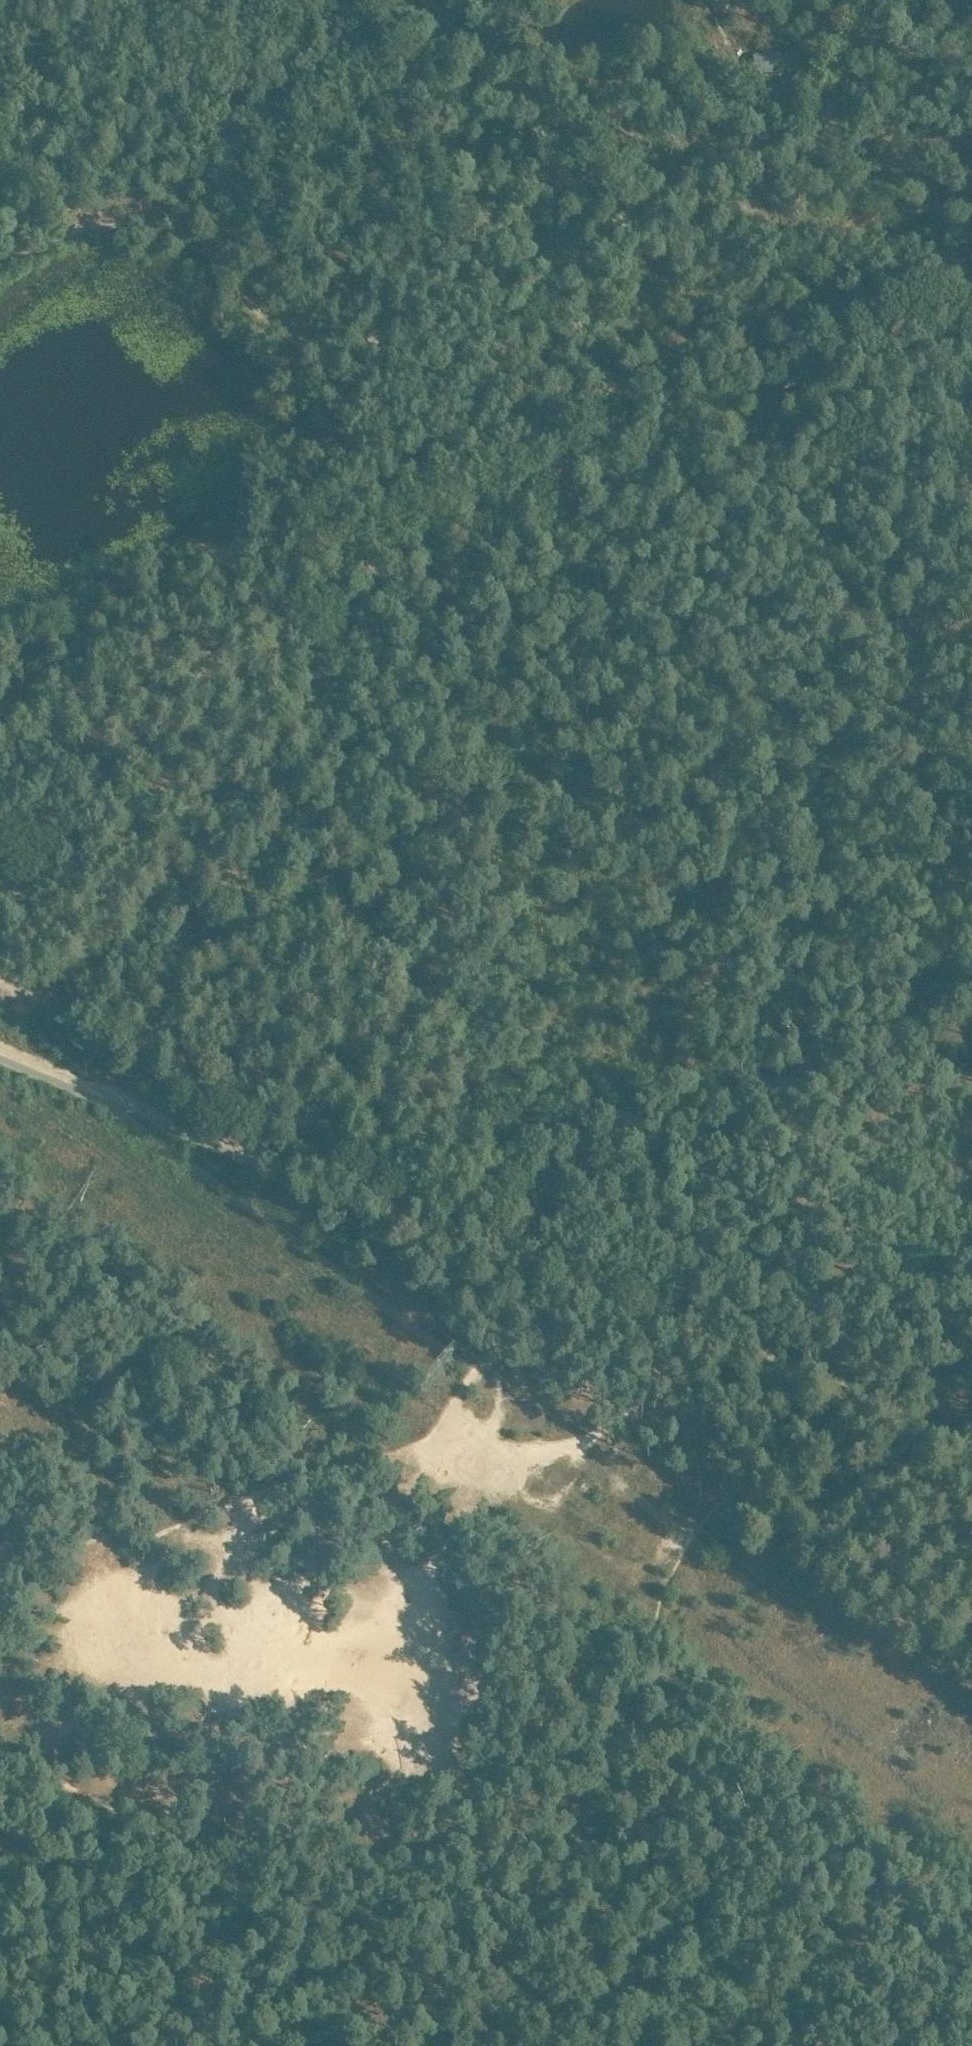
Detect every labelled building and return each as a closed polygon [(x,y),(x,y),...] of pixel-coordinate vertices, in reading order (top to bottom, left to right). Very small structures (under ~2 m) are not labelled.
[(753,55),(753,72),(793,72),(793,55),(753,55)]
